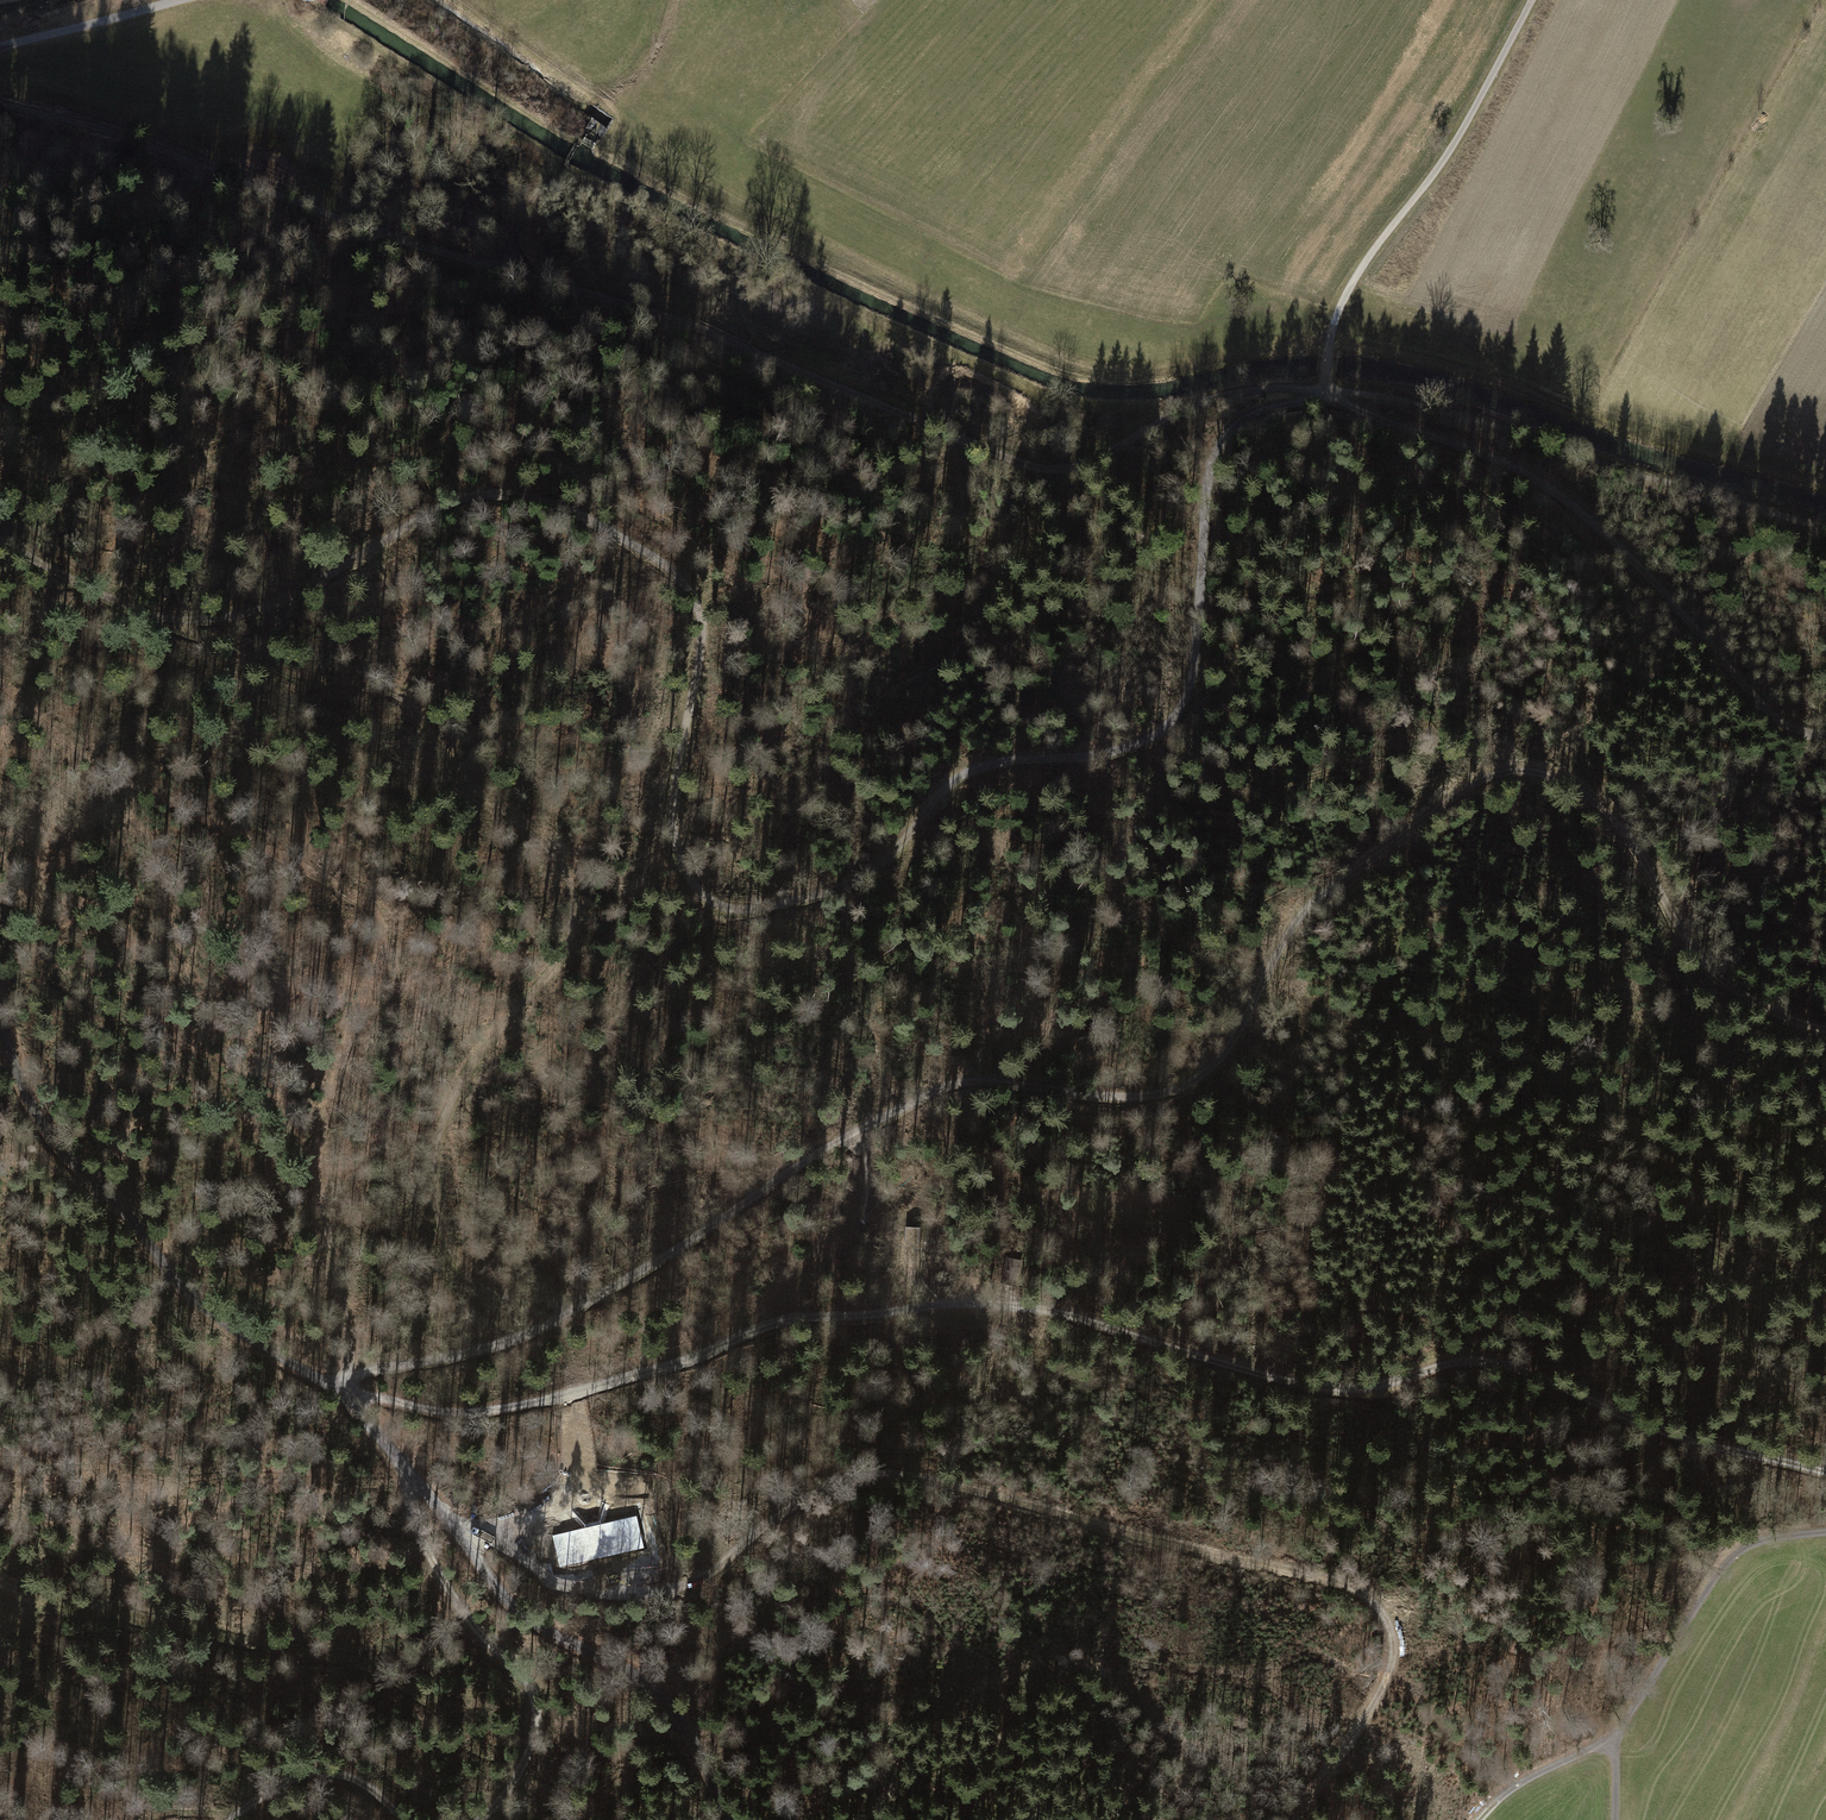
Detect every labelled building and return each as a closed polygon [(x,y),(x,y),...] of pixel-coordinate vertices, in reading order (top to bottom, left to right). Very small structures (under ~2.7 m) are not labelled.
[(922,1230),(910,1230),(910,1243),(922,1243),(922,1230)]
